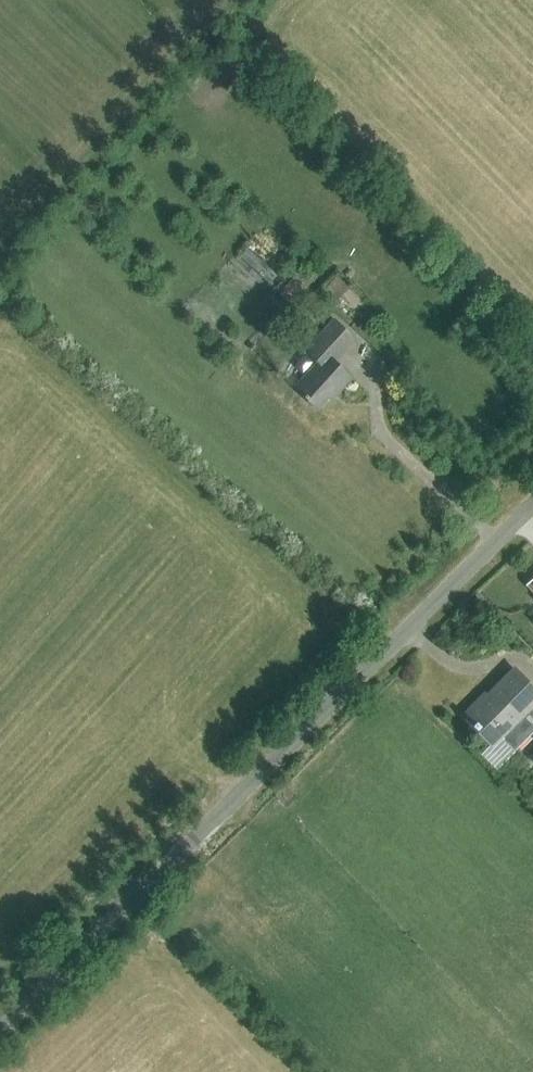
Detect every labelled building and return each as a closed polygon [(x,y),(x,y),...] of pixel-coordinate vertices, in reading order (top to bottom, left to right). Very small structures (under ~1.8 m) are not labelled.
[(320,292),(333,304),(349,287),(336,275),(320,292)] [(332,308),(314,291),(302,303),(321,320),(332,308)] [(334,360),(354,338),(334,319),(306,350),(319,362),(295,388),(316,407),(332,390),(335,394),(351,376),(334,360)] [(520,714),(532,701),(532,689),(515,670),(482,703),(480,701),(465,716),(492,743),(501,734),(514,747),(532,728),(532,727),(520,714)]
